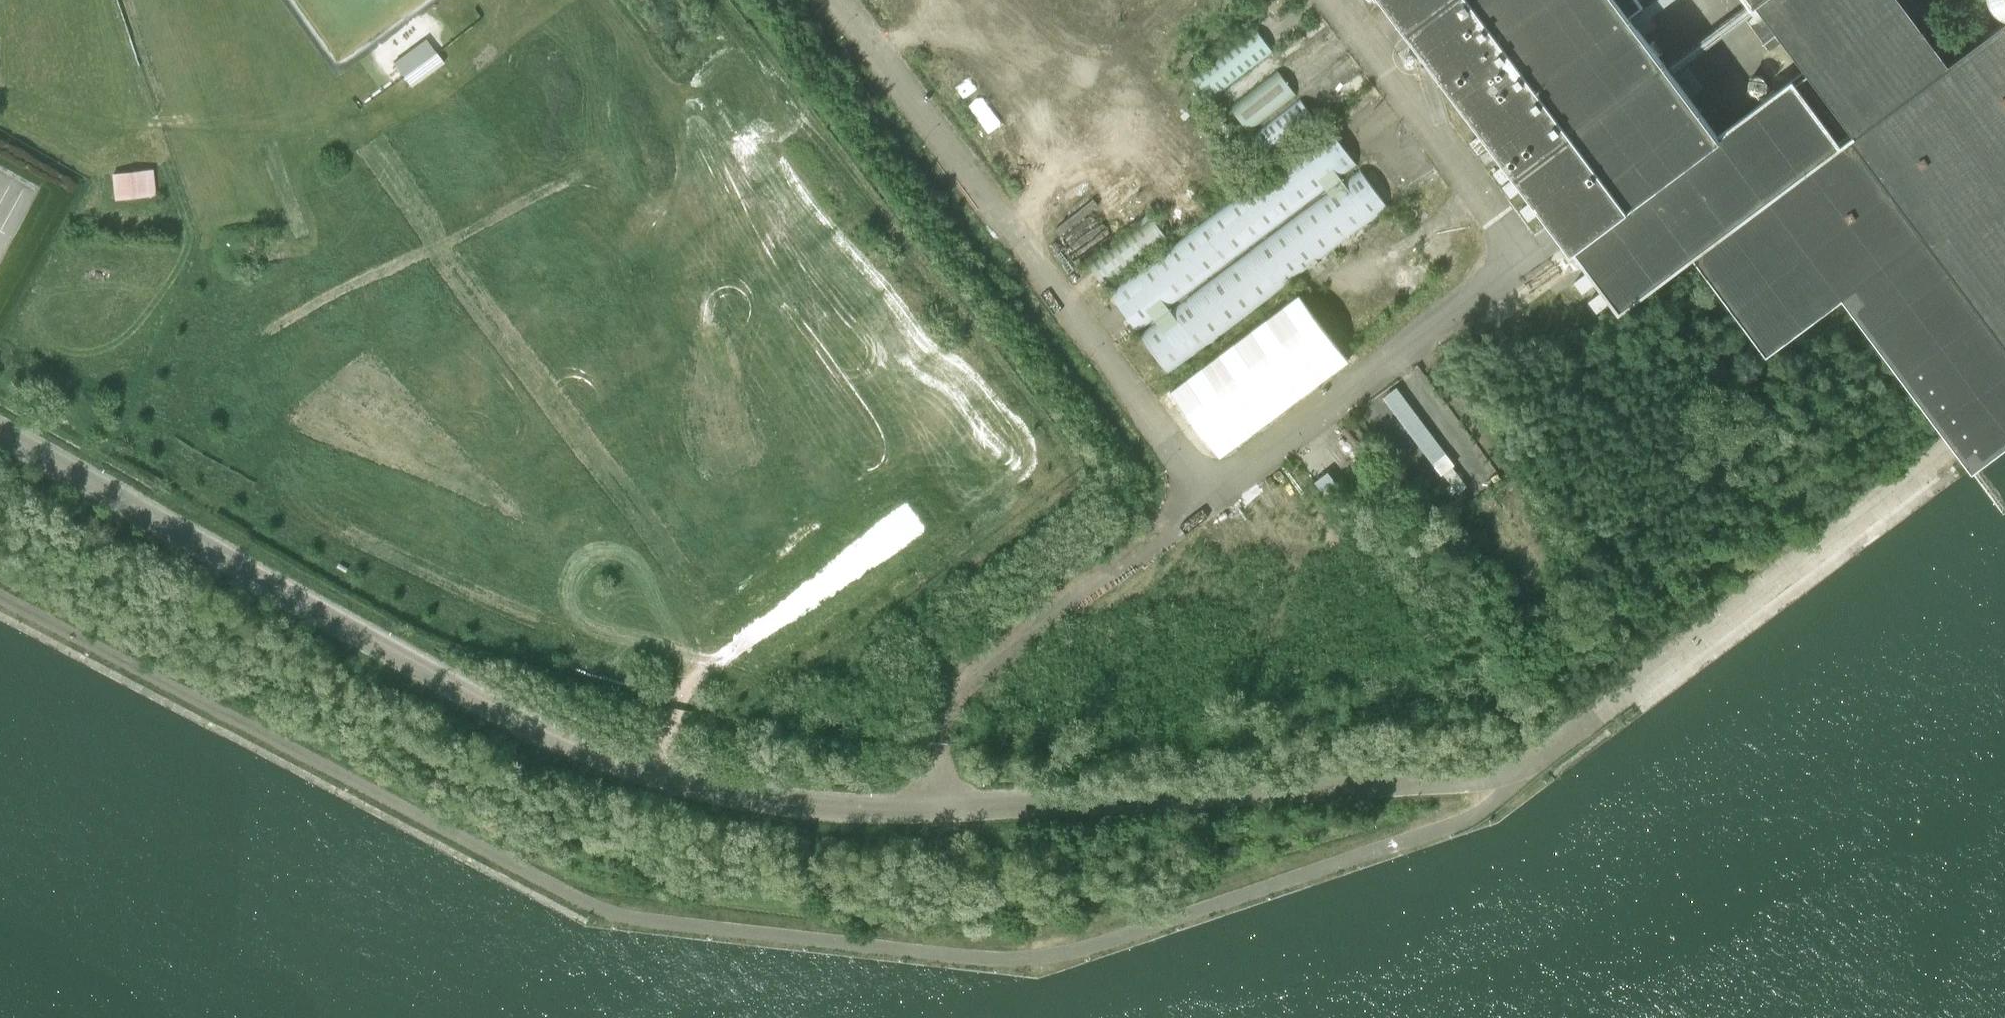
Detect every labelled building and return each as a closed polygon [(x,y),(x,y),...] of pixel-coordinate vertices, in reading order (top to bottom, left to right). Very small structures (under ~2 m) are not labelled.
[(1279,13),(1296,0),(1269,0),(1279,13)] [(1717,131),(1618,0),(1387,0),(1617,307),(1693,254),(1717,131)] [(1803,68),(1948,63),(1921,26),(1934,17),(1922,0),(1753,0),(1803,68)] [(1996,3),(1999,7),(2004,10),(2004,11),(2004,0),(1995,0),(1996,3)] [(1948,63),(1803,68),(1717,131),(1693,254),(1767,352),(1845,292),(1962,454),(2004,422),(2004,21),(2004,20),(1948,63)] [(1196,70),(1213,93),(1276,48),(1260,25),(1196,70)] [(444,64),(426,40),(393,64),(411,88),(444,64)] [(1253,126),(1300,90),(1282,66),(1234,103),(1253,126)] [(1362,66),(1331,86),(1339,98),(1370,79),(1362,66)] [(1364,106),(1379,92),(1372,85),(1357,99),(1364,106)] [(1305,95),(1256,130),(1271,150),(1319,115),(1305,95)] [(1166,364),(1383,201),(1326,126),(1109,288),(1166,364)] [(152,170),(111,174),(114,201),(154,196),(152,170)] [(1109,280),(1170,231),(1155,212),(1093,261),(1109,280)] [(1385,390),(1444,469),(1458,459),(1472,478),(1488,467),(1470,442),(1454,454),(1400,380),(1385,390)]
